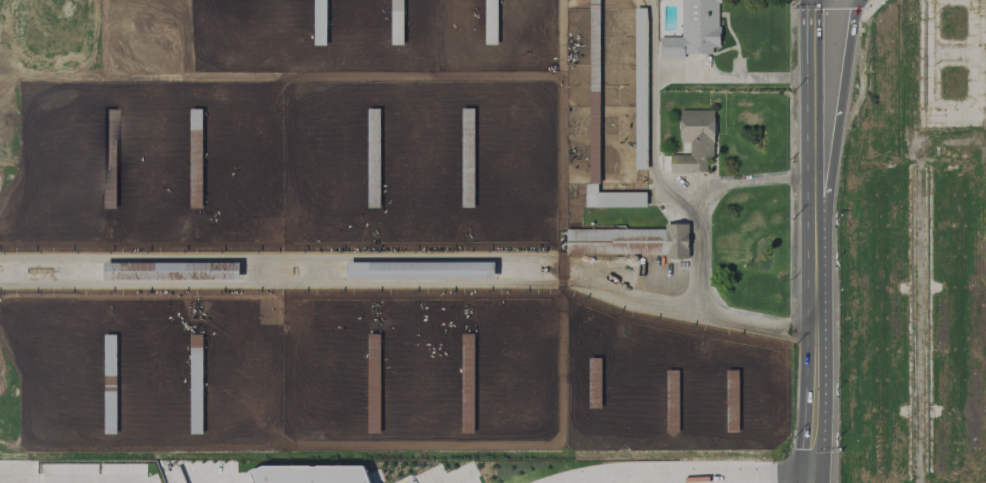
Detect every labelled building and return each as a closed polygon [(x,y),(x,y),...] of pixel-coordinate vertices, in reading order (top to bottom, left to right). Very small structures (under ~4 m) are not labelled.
[(660,36),(660,58),(684,58),(684,54),(712,54),(712,47),(719,47),(719,0),(681,0),(681,36),(660,36)] [(636,8),(635,117),(647,117),(647,8),(636,8)] [(714,109),(680,109),(680,142),(690,142),(689,154),(670,154),(670,172),(706,172),(706,158),(713,158),(714,109)] [(473,121),(468,121),(468,127),(462,127),(462,195),(474,195),(473,121)] [(636,168),(646,169),(647,148),(636,148),(636,168)] [(585,207),(646,206),(646,192),(597,192),(597,184),(585,184),(585,207)] [(566,253),(665,254),(665,258),(688,258),(688,224),(665,224),(665,229),(566,228),(566,253)] [(461,418),(473,418),(473,333),(461,333),(461,418)] [(360,460),(369,482),(254,482),(246,463),(252,461),(360,460)]
